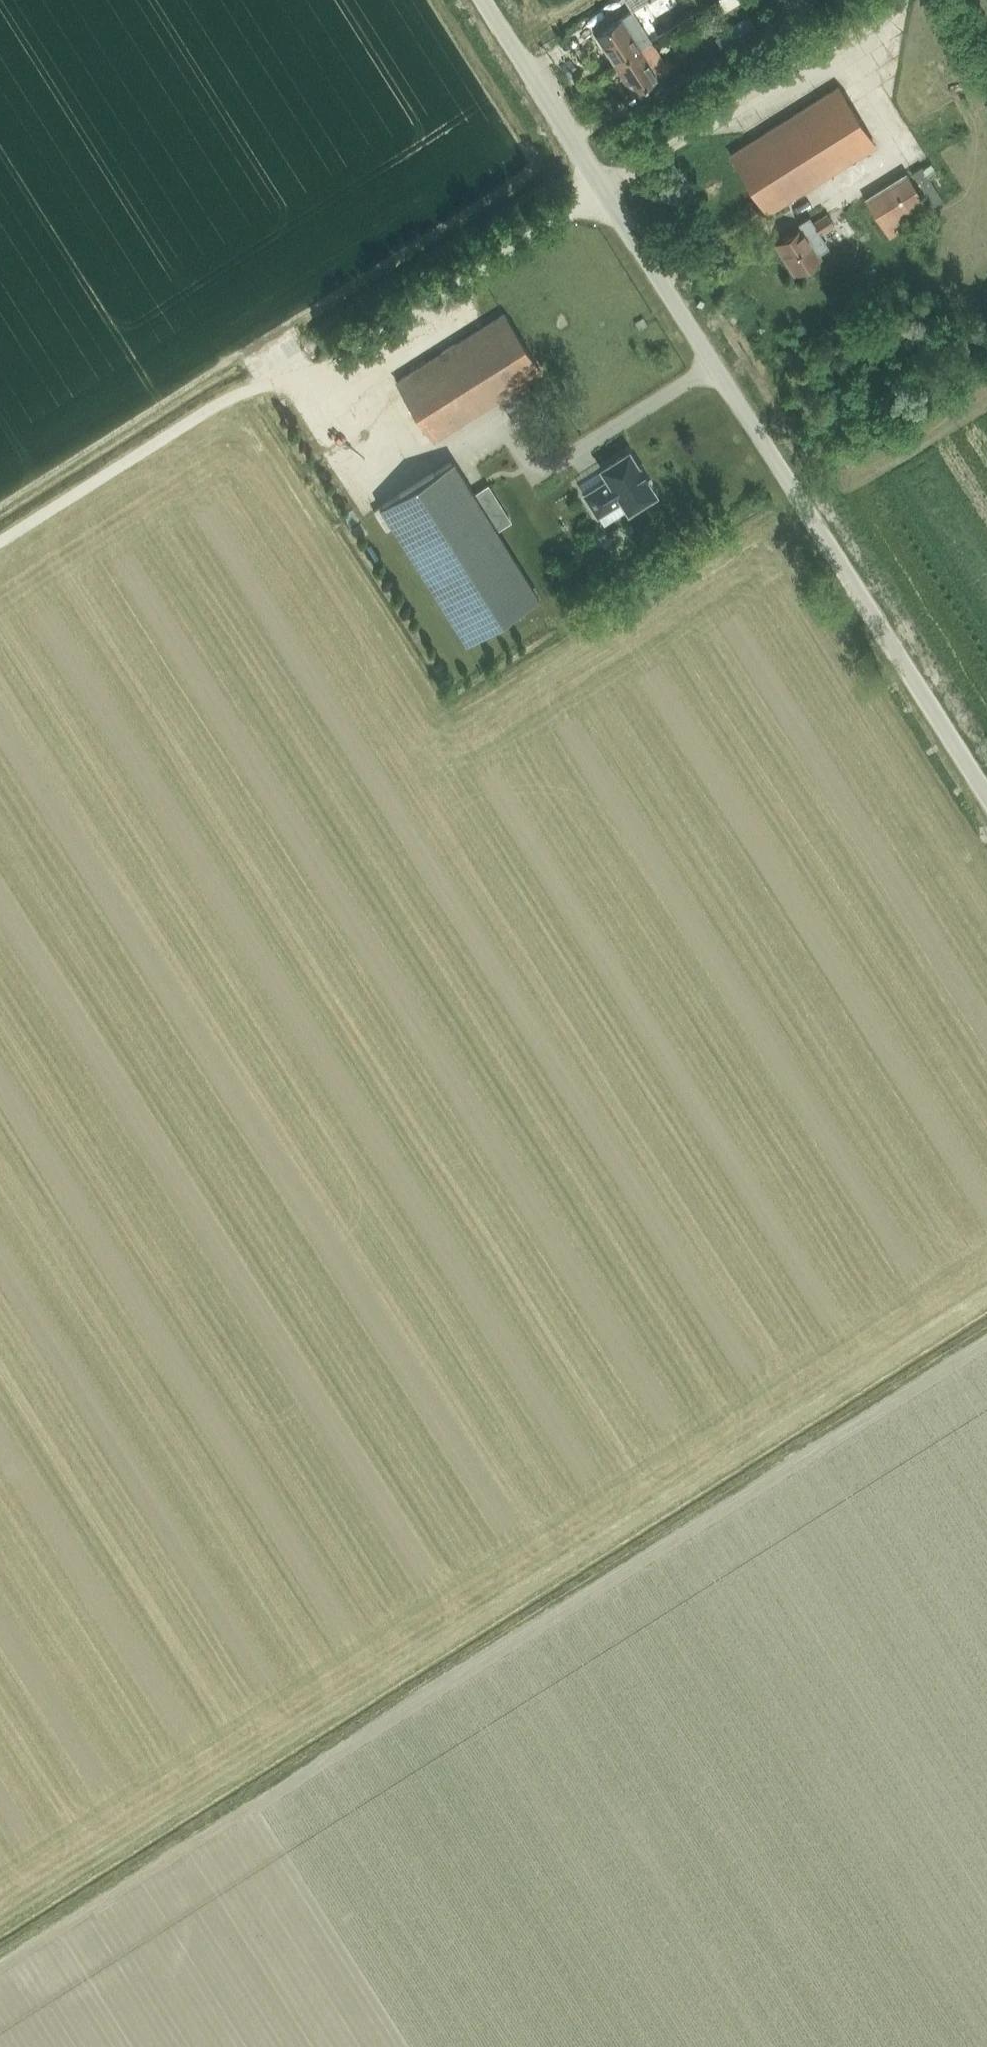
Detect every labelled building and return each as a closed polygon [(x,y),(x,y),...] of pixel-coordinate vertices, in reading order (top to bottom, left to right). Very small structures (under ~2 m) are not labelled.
[(722,14),(738,2),(737,0),(719,0),(715,3),(722,14)] [(652,41),(633,12),(620,21),(620,20),(597,35),(616,64),(652,41)] [(748,15),(714,38),(723,52),(758,30),(748,15)] [(634,94),(657,79),(671,71),(652,41),(616,64),(634,94)] [(768,214),(875,146),(838,87),(731,155),(768,214)] [(887,235),(929,209),(907,173),(865,199),(887,235)] [(801,229),(775,245),(794,276),(820,260),(818,256),(830,249),(821,235),(846,219),(839,208),(815,224),(811,217),(799,225),(801,229)] [(434,441),(541,373),(504,315),(397,382),(434,441)] [(654,494),(644,478),(646,477),(639,467),(638,467),(628,451),(601,468),(608,479),(584,494),(597,515),(620,500),(627,511),(654,494)] [(447,459),(378,503),(464,640),(533,596),(447,459)]
